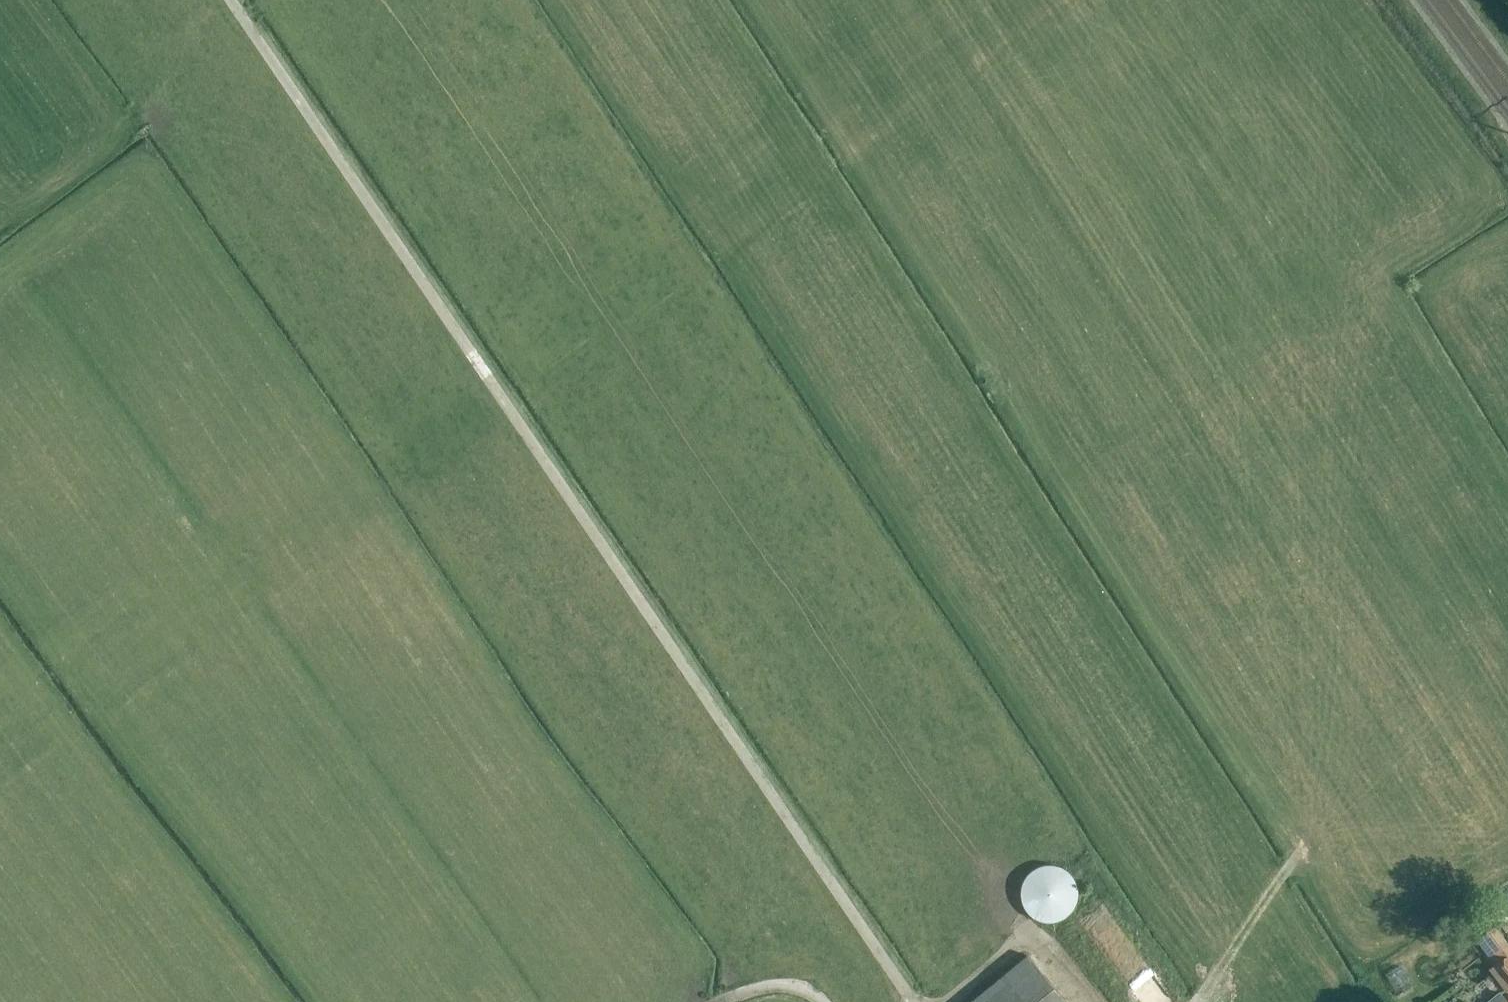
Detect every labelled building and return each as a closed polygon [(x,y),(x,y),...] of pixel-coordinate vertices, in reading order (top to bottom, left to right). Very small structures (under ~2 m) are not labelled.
[(1074,903),(1075,894),(1074,885),(1070,877),(1064,870),(1056,866),(1047,865),(1038,866),(1030,871),(1023,877),(1019,885),(1018,894),(1019,903),(1023,911),(1030,917),(1038,921),(1047,922),(1056,921),(1064,917),(1070,911),(1074,903)] [(1501,909),(1494,913),(1507,935),(1507,920),(1501,909)] [(1505,992),(1507,990),(1507,937),(1499,924),(1477,940),(1495,965),(1489,970),(1505,992)] [(1024,955),(968,1001),(1063,1001),(1024,955)] [(1396,979),(1387,984),(1397,1001),(1406,996),(1396,979)] [(1505,1000),(1499,993),(1487,1001),(1507,1001),(1507,998),(1505,1000)]
